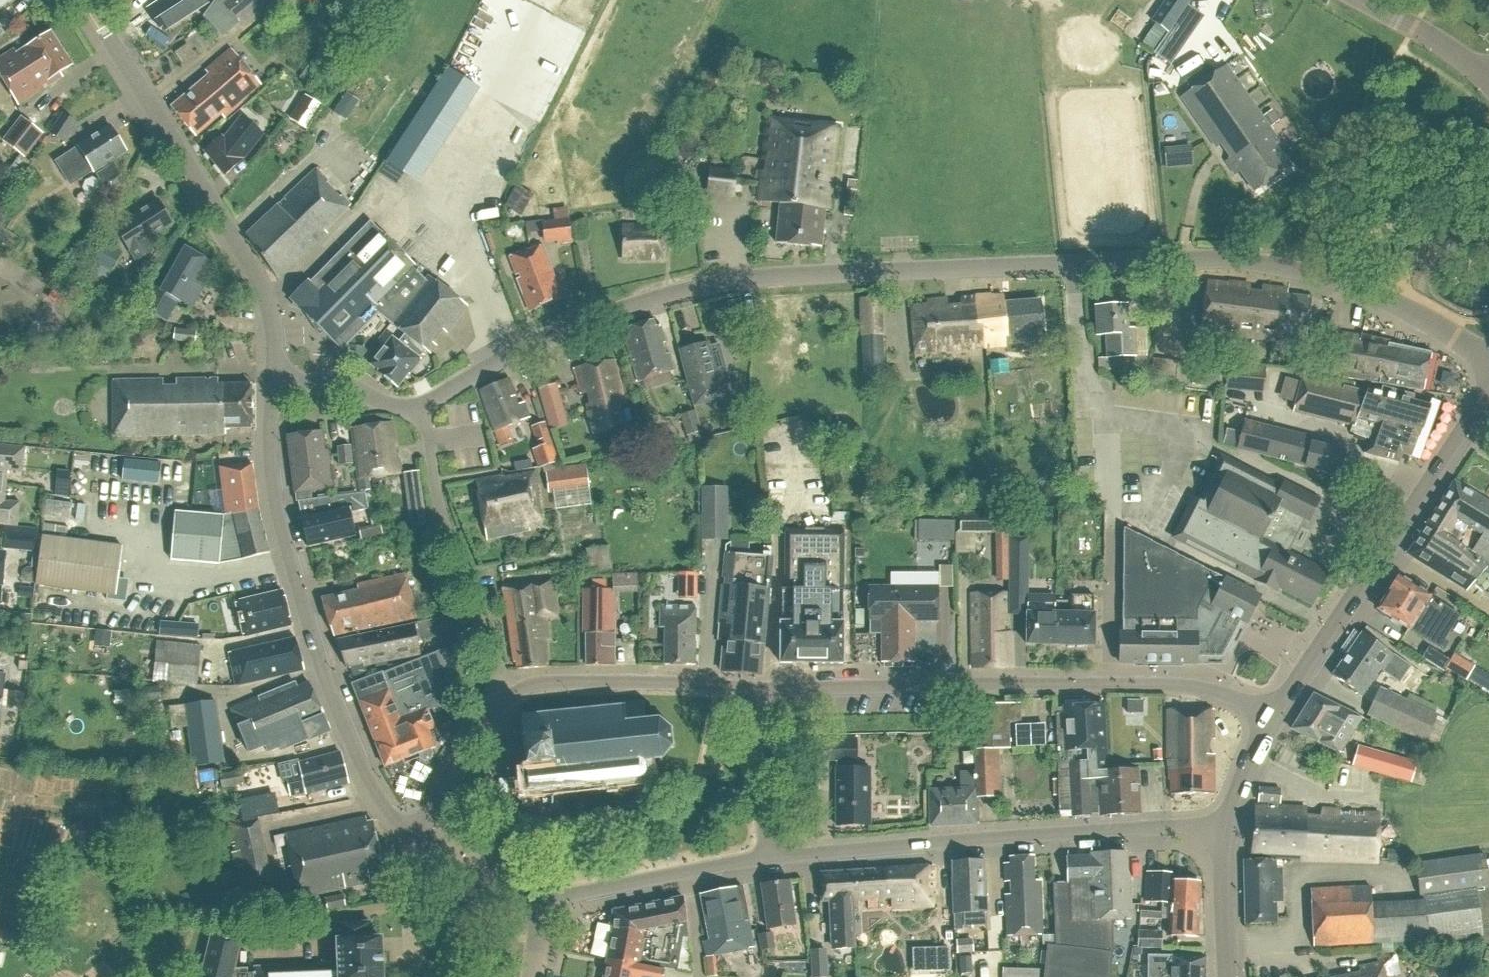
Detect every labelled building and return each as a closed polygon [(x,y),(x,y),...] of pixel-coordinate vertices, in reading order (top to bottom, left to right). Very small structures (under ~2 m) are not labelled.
[(166,31),(201,8),(196,0),(161,0),(147,9),(160,28),(163,26),(166,31)] [(239,25),(268,0),(216,0),(204,16),(223,38),(239,25)] [(1152,22),(1168,33),(1191,0),(1167,0),(1152,22)] [(50,33),(16,55),(13,50),(0,59),(0,76),(19,105),(59,79),(56,75),(71,66),(50,33)] [(1174,39),(1160,56),(1170,64),(1183,46),(1174,39)] [(224,119),(262,87),(231,50),(206,72),(209,76),(172,108),(197,138),(222,117),(224,119)] [(1225,66),(1214,74),(1208,66),(1186,81),(1192,90),(1181,97),(1217,147),(1222,144),(1231,158),(1227,161),(1236,175),(1241,171),(1256,192),(1289,168),(1270,142),(1276,137),(1225,66)] [(447,71),(388,161),(419,181),(477,90),(447,71)] [(347,94),(334,113),(346,120),(358,101),(347,94)] [(303,95),(289,119),(306,130),(321,105),(303,95)] [(1270,127),(1279,121),(1267,105),(1259,111),(1270,127)] [(71,133),(77,123),(62,114),(50,133),(64,143),(71,133)] [(3,141),(21,155),(4,176),(14,184),(31,163),(25,158),(43,135),(21,117),(3,141)] [(242,157),(260,134),(244,120),(226,143),(222,137),(204,152),(224,176),(245,160),(242,157)] [(838,128),(796,123),(771,120),(767,120),(762,161),(767,161),(766,173),(761,173),(758,203),(780,205),(776,244),(820,248),(824,209),(829,210),(838,128)] [(93,173),(94,172),(96,175),(104,187),(122,176),(112,160),(126,152),(117,138),(110,127),(104,131),(93,138),(92,137),(77,147),(77,148),(65,156),(55,162),(71,186),(80,180),(92,172),(93,173)] [(683,153),(698,154),(700,132),(684,130),(683,153)] [(707,194),(734,197),(737,171),(710,167),(707,194)] [(246,236),(277,280),(327,234),(324,231),(350,206),(316,170),(246,236)] [(855,210),(856,191),(844,190),(843,209),(855,210)] [(117,232),(136,263),(152,252),(145,241),(173,224),(158,201),(131,219),(132,222),(117,232)] [(16,202),(14,205),(13,208),(16,211),(20,211),(23,209),(23,205),(20,202),(16,202)] [(625,211),(624,221),(640,222),(640,212),(625,211)] [(554,222),(557,241),(557,245),(572,243),(569,220),(554,222)] [(360,328),(386,302),(399,314),(391,324),(398,330),(435,282),(428,276),(425,280),(416,272),(418,270),(379,231),(370,221),(310,283),(308,281),(289,299),(340,348),(360,329),(360,328)] [(675,221),(675,237),(692,237),(692,221),(675,221)] [(664,260),(665,226),(641,226),(641,227),(623,226),(622,260),(664,260)] [(102,244),(93,262),(112,272),(121,254),(102,244)] [(549,269),(540,248),(510,259),(518,279),(517,279),(529,310),(561,296),(550,269),(549,269)] [(191,308),(215,267),(186,250),(162,290),(154,286),(142,307),(166,321),(178,301),(191,308)] [(435,282),(398,330),(404,335),(398,343),(391,337),(370,364),(379,371),(378,372),(397,387),(408,374),(409,375),(421,360),(419,358),(425,350),(429,354),(436,346),(432,343),(442,330),(446,333),(467,306),(435,282)] [(1207,282),(1200,331),(1272,340),(1273,336),(1305,340),(1311,300),(1308,300),(1308,298),(1287,295),(1287,291),(1262,287),(1260,294),(1248,293),(1248,286),(1228,283),(1227,285),(1207,282)] [(976,297),(976,298),(974,300),(976,329),(983,328),(984,349),(1004,348),(1004,345),(1043,341),(1040,301),(1004,304),(1003,296),(993,297),(993,296),(976,297)] [(974,300),(976,298),(976,297),(961,298),(962,307),(948,308),(948,299),(927,301),(927,307),(912,308),(915,353),(984,349),(983,328),(976,329),(974,300)] [(860,299),(863,378),(884,377),(881,298),(860,299)] [(1107,357),(1134,356),(1133,328),(1126,329),(1125,304),(1095,305),(1097,335),(1106,334),(1107,357)] [(653,320),(627,327),(630,336),(624,337),(637,382),(643,380),(647,392),(659,388),(656,377),(673,372),(668,354),(662,356),(659,344),(664,343),(659,325),(655,326),(653,320)] [(195,344),(196,331),(175,329),(174,342),(195,344)] [(1341,334),(1333,377),(1422,391),(1430,353),(1388,344),(1388,340),(1359,334),(1359,336),(1341,334)] [(679,351),(694,404),(722,397),(726,413),(747,408),(740,383),(729,386),(718,345),(708,348),(706,343),(679,351)] [(1315,375),(1315,374),(1318,357),(1317,357),(1303,355),(1300,372),(1315,375)] [(1315,374),(1333,377),(1336,359),(1318,356),(1318,357),(1315,374)] [(1109,358),(1098,358),(1098,370),(1110,370),(1109,358)] [(626,404),(614,360),(573,369),(581,394),(588,392),(591,405),(588,405),(590,412),(588,413),(594,434),(624,427),(618,406),(626,404)] [(994,361),(994,373),(1006,373),(1006,361),(994,361)] [(1195,385),(1215,387),(1218,367),(1198,364),(1195,385)] [(1228,365),(1225,389),(1263,393),(1266,369),(1228,365)] [(1419,437),(1430,406),(1412,401),(1413,396),(1404,394),(1403,399),(1394,397),(1395,392),(1382,388),(1380,394),(1367,390),(1366,393),(1353,389),(1355,384),(1347,382),(1347,383),(1336,380),(1335,382),(1304,373),(1292,412),(1352,426),(1350,433),(1368,439),(1364,453),(1398,463),(1402,454),(1409,457),(1417,436),(1419,437)] [(217,385),(217,379),(176,380),(176,388),(163,388),(163,380),(112,381),(113,436),(225,434),(225,428),(251,428),(250,384),(217,385)] [(495,430),(523,420),(518,405),(513,407),(510,398),(514,396),(508,379),(480,390),(495,430)] [(539,389),(550,427),(566,422),(555,384),(539,389)] [(1144,404),(1144,413),(1164,412),(1163,403),(1144,404)] [(687,436),(700,432),(694,412),(681,415),(687,436)] [(1238,449),(1340,475),(1345,453),(1315,445),(1317,439),(1244,420),(1238,449)] [(532,427),(539,448),(533,450),(539,468),(558,462),(545,422),(532,427)] [(357,480),(400,473),(398,459),(392,460),(390,447),(395,447),(392,423),(351,428),(357,480)] [(324,452),(322,432),(287,436),(294,493),(333,488),(328,451),(324,452)] [(669,435),(653,437),(654,447),(670,446),(669,435)] [(4,485),(5,470),(21,471),(23,447),(0,445),(0,485),(4,485)] [(352,456),(351,446),(337,447),(338,457),(352,456)] [(1187,508),(1174,533),(1180,536),(1177,541),(1254,580),(1276,591),(1278,587),(1311,604),(1328,571),(1288,551),(1292,542),(1299,546),(1306,531),(1300,527),(1304,519),(1308,521),(1319,499),(1284,481),(1282,486),(1219,455),(1192,510),(1187,508)] [(160,463),(124,459),(122,480),(158,484),(160,463)] [(219,468),(226,516),(258,511),(257,509),(252,464),(219,468)] [(558,469),(546,471),(546,473),(549,494),(553,493),(589,488),(585,465),(558,469)] [(427,524),(420,472),(416,472),(402,474),(409,527),(427,524)] [(541,520),(535,473),(503,479),(502,476),(476,481),(486,540),(529,531),(528,523),(541,520)] [(1454,481),(1441,502),(1461,515),(1458,520),(1467,525),(1481,535),(1471,550),(1488,562),(1488,504),(1454,481)] [(0,485),(0,525),(17,527),(19,502),(3,501),(4,485),(0,485)] [(727,487),(702,487),(702,541),(727,540),(727,487)] [(298,501),(308,546),(353,536),(349,513),(368,510),(365,493),(298,501)] [(72,504),(46,500),(44,515),(70,519),(72,504)] [(1441,502),(1426,525),(1454,544),(1455,543),(1456,542),(1467,525),(1458,520),(1461,515),(1441,502)] [(85,505),(77,504),(75,519),(83,520),(85,505)] [(172,558),(183,559),(227,563),(243,559),(269,554),(258,511),(226,516),(175,511),(172,558)] [(930,540),(930,521),(918,521),(918,540),(930,540)] [(358,529),(360,539),(382,534),(380,525),(358,529)] [(1465,593),(1471,585),(1488,599),(1488,572),(1455,543),(1454,544),(1426,525),(1407,555),(1465,593)] [(1246,623),(1260,596),(1123,527),(1121,632),(1119,632),(1119,662),(1196,664),(1196,657),(1221,657),(1240,620),(1246,623)] [(824,531),(806,530),(785,529),(784,589),(780,589),(780,663),(842,664),(844,530),(824,530),(824,531)] [(4,533),(2,549),(36,552),(38,536),(4,533)] [(41,535),(37,569),(27,568),(22,572),(21,578),(25,582),(34,584),(116,596),(123,546),(41,535)] [(729,554),(748,556),(749,543),(730,542),(729,554)] [(763,546),(762,557),(770,558),(771,547),(763,546)] [(719,672),(761,676),(769,581),(768,581),(770,558),(762,557),(748,556),(729,554),(724,554),(722,578),(725,579),(724,586),(721,586),(718,624),(723,625),(719,672)] [(1010,562),(1010,594),(1027,594),(1027,563),(1010,562)] [(696,585),(696,573),(678,573),(677,585),(696,585)] [(335,638),(416,618),(412,604),(417,602),(414,590),(409,591),(404,574),(357,585),(358,590),(322,598),(335,638)] [(587,658),(587,665),(614,665),(614,594),(638,594),(638,576),(613,576),(613,590),(606,589),(592,589),(584,589),(584,634),(587,634),(587,658)] [(1379,609),(1444,650),(1448,643),(1444,640),(1459,616),(1398,578),(1388,594),(1389,594),(1379,609)] [(555,617),(551,581),(544,581),(543,584),(535,585),(534,583),(502,587),(513,663),(515,663),(516,669),(546,667),(544,640),(547,640),(545,618),(555,617)] [(32,599),(33,589),(19,587),(18,597),(32,599)] [(881,634),(881,663),(914,663),(913,620),(937,619),(936,587),(868,588),(868,621),(869,621),(869,635),(881,634)] [(235,602),(243,638),(290,626),(282,591),(235,602)] [(973,669),(1011,668),(1010,633),(1007,633),(1006,612),(1006,593),(971,594),(971,613),(973,669)] [(1055,600),(1055,613),(1054,645),(1093,645),(1093,614),(1092,614),(1092,596),(1071,595),(1070,601),(1055,600)] [(1026,644),(1054,645),(1055,613),(1044,613),(1044,598),(1027,598),(1027,613),(1026,613),(1026,644)] [(1476,619),(1488,616),(1488,615),(1486,602),(1473,604),(1476,619)] [(664,629),(664,666),(695,666),(695,618),(695,608),(677,608),(660,607),(660,629),(664,629)] [(363,667),(419,656),(417,641),(448,635),(445,618),(336,641),(346,668),(363,665),(363,667)] [(626,621),(625,635),(637,635),(637,621),(626,621)] [(197,638),(198,626),(178,624),(177,637),(197,638)] [(111,632),(96,630),(94,646),(110,648),(111,632)] [(1399,683),(1410,667),(1362,634),(1334,676),(1362,695),(1380,670),(1399,683)] [(227,654),(234,686),(303,670),(295,639),(227,654)] [(462,645),(464,651),(468,665),(482,661),(483,661),(476,640),(475,640),(462,645)] [(152,665),(179,668),(182,644),(155,641),(152,665)] [(1446,668),(1466,680),(1469,676),(1488,688),(1488,676),(1454,655),(1450,661),(1428,647),(1421,658),(1443,672),(1446,668)] [(427,711),(432,709),(434,713),(447,704),(442,696),(445,693),(447,690),(450,687),(450,685),(451,683),(452,680),(452,678),(452,677),(452,671),(452,670),(452,668),(451,665),(446,649),(353,684),(384,767),(390,765),(393,774),(408,768),(405,759),(419,754),(421,759),(424,761),(429,759),(431,754),(429,750),(435,748),(428,731),(434,729),(427,711)] [(27,670),(27,662),(19,662),(18,669),(27,670)] [(309,740),(329,732),(309,683),(297,688),(295,683),(280,689),(276,677),(254,686),(259,697),(258,697),(230,709),(235,719),(238,718),(241,725),(238,726),(249,753),(265,746),(268,753),(280,748),(281,750),(308,739),(309,740)] [(115,705),(132,703),(162,699),(160,686),(131,690),(113,692),(115,705)] [(1367,715),(1425,741),(1437,714),(1379,688),(1367,715)] [(23,708),(24,693),(8,692),(7,707),(23,708)] [(1335,748),(1343,752),(1361,717),(1313,695),(1294,730),(1334,750),(1335,748)] [(519,714),(517,716),(520,719),(523,740),(540,738),(539,730),(549,729),(552,763),(525,766),(525,768),(526,769),(522,770),(522,772),(526,772),(527,787),(525,790),(528,792),(530,789),(552,787),(552,790),(556,790),(556,787),(571,785),(571,788),(572,788),(575,788),(574,785),(589,783),(590,786),(593,786),(592,783),(608,781),(608,785),(611,784),(611,781),(629,779),(629,782),(632,782),(632,778),(640,778),(640,777),(642,779),(644,778),(643,775),(645,772),(648,773),(648,770),(645,769),(645,764),(649,763),(648,760),(657,759),(658,762),(661,762),(661,759),(670,748),(673,749),(674,746),(671,745),(670,730),(672,729),(671,726),(667,727),(658,719),(657,716),(654,716),(654,720),(645,720),(644,701),(626,703),(625,700),(622,702),(625,706),(605,708),(604,705),(601,705),(602,708),(585,710),(585,707),(582,707),(582,710),(577,711),(573,711),(566,712),(566,709),(563,709),(564,712),(548,714),(547,711),(545,711),(545,714),(522,716),(519,714)] [(224,762),(215,701),(169,708),(172,728),(188,726),(194,767),(224,762)] [(998,749),(1010,748),(1009,722),(1021,722),(1020,703),(1008,704),(973,705),(975,772),(959,772),(960,788),(929,790),(930,827),(978,824),(977,798),(999,796),(998,749)] [(1108,771),(1104,704),(1065,706),(1065,707),(1056,707),(1059,811),(1072,810),(1073,816),(1101,814),(1101,811),(1110,810),(1110,814),(1140,812),(1138,769),(1108,771)] [(1208,755),(1208,742),(1215,740),(1215,711),(1169,711),(1169,761),(1170,780),(1171,780),(1171,795),(1215,795),(1215,755),(1208,755)] [(1160,713),(1132,715),(1134,746),(1162,744),(1160,713)] [(540,738),(523,740),(525,766),(552,763),(549,729),(539,730),(540,738)] [(820,738),(820,762),(858,762),(858,738),(820,738)] [(1388,777),(1423,786),(1426,776),(1414,772),(1416,764),(1358,747),(1352,767),(1388,777)] [(1162,760),(1161,750),(1153,751),(1154,760),(1162,760)] [(298,764),(302,778),(288,782),(291,797),(306,793),(348,783),(340,753),(298,764)] [(66,768),(71,761),(62,754),(57,761),(66,768)] [(246,759),(225,761),(226,767),(246,765),(246,759)] [(870,827),(870,782),(870,768),(837,768),(837,827),(870,827)] [(219,773),(222,789),(245,784),(242,769),(219,773)] [(1261,803),(1280,804),(1281,789),(1261,789),(1261,803)] [(1322,819),(1307,819),(1307,809),(1255,808),(1250,858),(1378,862),(1381,814),(1338,812),(1339,810),(1323,809),(1322,819)] [(228,823),(242,889),(271,883),(257,817),(228,823)] [(364,818),(285,834),(298,898),(369,883),(368,879),(383,876),(372,822),(366,823),(364,818)] [(1388,850),(1387,861),(1399,861),(1399,860),(1399,850),(1388,850)] [(1044,976),(1111,976),(1114,953),(1113,920),(1131,920),(1130,879),(1127,879),(1126,853),(1091,854),(1091,857),(1067,858),(1068,883),(1054,883),(1056,945),(1047,945),(1044,976)] [(1415,863),(1420,897),(1423,897),(1423,900),(1372,903),(1371,885),(1311,888),(1314,947),(1379,944),(1381,954),(1392,952),(1391,943),(1430,941),(1430,945),(1484,937),(1477,889),(1488,888),(1488,860),(1486,861),(1484,853),(1415,863)] [(1035,880),(1034,857),(1014,857),(1015,864),(1004,864),(1005,882),(1011,882),(1011,895),(1006,895),(1007,937),(1043,935),(1041,880),(1035,880)] [(1282,869),(1277,869),(1276,861),(1253,861),(1244,861),(1246,924),(1277,923),(1277,902),(1283,902),(1282,869)] [(952,863),(954,932),(964,931),(964,927),(987,926),(985,862),(952,863)] [(933,867),(852,872),(852,901),(853,901),(868,900),(869,908),(877,908),(877,898),(892,898),(892,908),(933,907),(933,867)] [(833,903),(833,931),(835,931),(836,950),(855,950),(853,901),(852,901),(852,872),(822,874),(822,903),(833,903)] [(1145,902),(1170,903),(1171,882),(1172,874),(1147,872),(1145,902)] [(761,885),(767,930),(795,926),(790,881),(761,885)] [(1171,882),(1170,903),(1169,909),(1199,910),(1200,883),(1171,882)] [(704,941),(707,956),(754,948),(743,887),(702,895),(710,940),(704,941)] [(326,899),(328,910),(346,906),(343,895),(326,899)] [(614,913),(613,929),(607,961),(637,967),(638,964),(677,970),(683,938),(687,938),(684,899),(614,913)] [(1197,937),(1199,910),(1169,909),(1168,935),(1197,937)] [(1139,918),(1161,919),(1161,912),(1140,911),(1139,918)] [(380,938),(371,939),(370,923),(336,924),(337,964),(254,968),(254,976),(250,976),(382,976),(380,938)] [(1139,931),(1138,947),(1161,948),(1162,932),(1139,931)] [(761,951),(774,949),(772,933),(758,935),(761,951)] [(247,968),(233,969),(240,941),(211,934),(201,976),(247,976),(247,968)] [(957,954),(973,953),(972,940),(956,941),(957,954)] [(947,949),(913,949),(914,971),(948,971),(947,949)] [(810,950),(811,976),(827,976),(826,950),(810,950)] [(706,957),(707,976),(713,976),(717,976),(715,956),(706,957)] [(1205,958),(1148,956),(1147,976),(1205,976),(1205,958)] [(960,957),(960,974),(972,974),(971,957),(960,957)] [(607,961),(604,976),(662,976),(663,973),(637,967),(607,961)] [(1381,963),(1357,968),(1359,974),(1346,976),(1384,976),(1381,963)] [(1040,969),(1003,968),(1003,976),(1039,976),(1040,969)]
